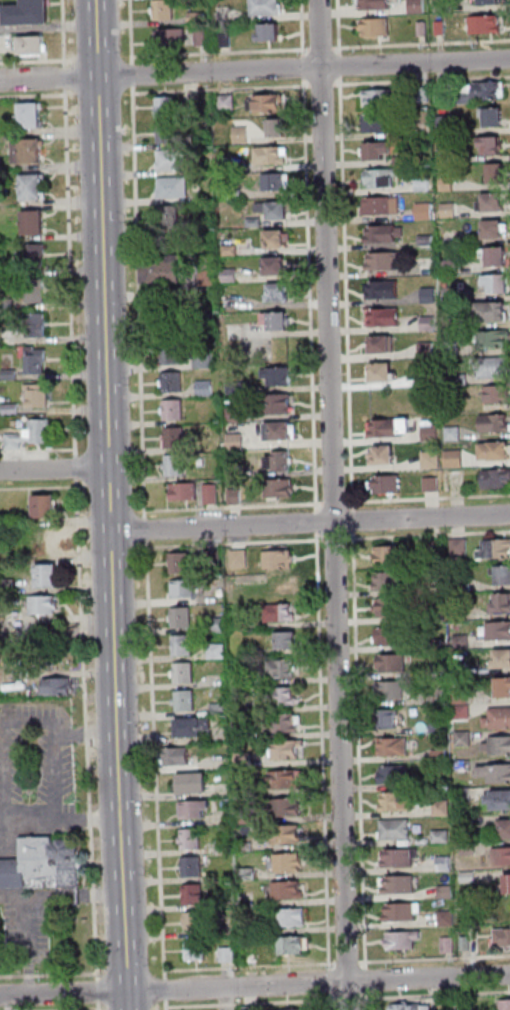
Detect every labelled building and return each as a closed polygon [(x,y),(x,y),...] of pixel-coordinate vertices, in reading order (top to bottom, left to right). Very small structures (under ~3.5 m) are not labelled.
[(24,8),(24,0),(50,0),(51,27),(7,28),(6,9),(24,8)] [(152,19),(174,19),(174,0),(152,0),(152,19)] [(249,15),(280,15),(280,0),(249,0),(249,15)] [(361,3),(359,3),(359,10),(389,9),(389,3),(399,2),(399,0),(361,0),(361,3)] [(408,13),(423,12),(423,0),(407,0),(408,13)] [(470,16),(470,33),(500,32),(499,23),(497,23),(497,15),(470,16)] [(362,18),(362,22),(360,22),(360,29),(362,29),(362,36),(388,35),(388,17),(362,18)] [(438,22),(439,37),(447,36),(447,22),(438,22)] [(278,23),(254,23),(255,41),(278,41),(278,23)] [(420,23),(420,38),(429,37),(429,23),(420,23)] [(155,28),(155,47),(185,47),(185,28),(155,28)] [(204,45),(204,32),(196,32),(196,45),(204,45)] [(22,38),(45,37),(46,55),(23,56),(22,38)] [(459,82),(459,101),(503,101),(503,82),(459,82)] [(393,90),(361,90),(361,106),(393,106),(393,90)] [(281,95),(253,95),(253,112),(281,112),(281,95)] [(174,117),(174,96),(155,96),(155,118),(174,117)] [(18,127),(40,127),(40,101),(18,101),(18,127)] [(479,126),(501,126),(501,107),(479,107),(479,126)] [(388,132),(388,114),(363,114),(363,132),(388,132)] [(437,133),(451,133),(451,116),(437,116),(437,133)] [(267,136),(286,136),(286,119),(267,119),(267,136)] [(180,142),(180,125),(158,125),(158,142),(180,142)] [(234,127),(234,143),(246,143),(246,127),(234,127)] [(500,136),(477,136),(477,154),(500,154),(500,136)] [(40,163),(40,138),(18,138),(18,163),(40,163)] [(391,160),(391,142),(363,142),(363,160),(391,160)] [(254,147),(254,164),(286,164),(286,147),(254,147)] [(157,170),(181,170),(181,149),(157,149),(157,170)] [(503,182),(503,163),(486,163),(486,182),(503,182)] [(363,170),(363,187),(393,187),(393,176),(398,176),(398,170),(363,170)] [(42,173),(20,173),(20,199),(42,199),(42,173)] [(261,173),(261,190),(288,190),(288,173),(261,173)] [(157,198),(187,198),(187,177),(157,177),(157,198)] [(478,193),(478,211),(501,211),(501,193),(478,193)] [(361,197),(361,214),(399,214),(399,197),(361,197)] [(286,219),(286,201),(259,201),(259,210),(267,210),(267,219),(286,219)] [(432,219),(432,202),(414,202),(414,219),(432,219)] [(157,230),(187,230),(187,206),(157,206),(157,230)] [(21,235),(42,235),(42,210),(21,210),(21,235)] [(482,220),(482,238),(506,238),(506,220),(482,220)] [(401,225),(364,225),(364,242),(401,242),(401,225)] [(287,229),(264,229),(264,248),(287,248),(287,229)] [(42,242),(24,243),(24,268),(43,267),(42,242)] [(484,248),(484,268),(506,268),(506,248),(484,248)] [(405,270),(405,251),(365,252),(365,270),(405,270)] [(179,283),(179,256),(139,256),(139,283),(179,283)] [(285,275),(285,256),(262,256),(262,275),(285,275)] [(432,257),(418,257),(418,275),(432,275),(432,257)] [(507,275),(482,275),(482,294),(507,294),(507,275)] [(43,279),(21,279),(21,302),(43,302),(43,279)] [(396,298),(396,281),(366,281),(366,298),(396,298)] [(287,282),(264,282),(264,301),(287,301),(287,282)] [(16,301),(0,302),(0,313),(17,312),(16,301)] [(506,303),(476,303),(476,321),(506,321),(506,303)] [(398,307),(363,307),(363,326),(398,326),(398,307)] [(44,336),(44,312),(19,312),(19,336),(44,336)] [(261,312),(261,330),(286,330),(286,312),(261,312)] [(477,332),(478,348),(508,348),(508,332),(477,332)] [(391,353),(391,335),(366,335),(366,353),(391,353)] [(45,346),(24,346),(24,373),(45,373),(45,346)] [(180,363),(180,346),(163,346),(163,363),(180,363)] [(194,368),(212,368),(212,352),(194,352),(194,368)] [(509,378),(509,357),(476,357),(476,378),(509,378)] [(393,362),(369,362),(369,381),(393,381),(393,362)] [(289,386),(289,367),(260,368),(260,386),(289,386)] [(1,369),(1,379),(16,378),(16,368),(1,369)] [(161,391),(181,391),(181,371),(161,371),(161,391)] [(210,394),(210,381),(197,381),(197,394),(210,394)] [(26,383),(26,406),(46,406),(46,383),(26,383)] [(508,403),(508,385),(484,385),(484,403),(508,403)] [(290,394),(265,394),(265,414),(290,414),(290,394)] [(163,399),(163,420),(182,420),(182,399),(163,399)] [(3,403),(3,414),(18,413),(18,402),(3,403)] [(479,432),(509,432),(509,414),(479,414),(479,432)] [(27,418),(27,431),(5,431),(5,448),(22,448),(22,440),(48,440),(48,418),(27,418)] [(409,418),(366,419),(366,436),(409,436),(409,418)] [(421,440),(436,440),(436,421),(421,421),(421,440)] [(294,440),(294,422),(264,422),(264,440),(294,440)] [(445,439),(459,439),(459,426),(445,426),(445,439)] [(162,448),(184,448),(184,427),(162,427),(162,448)] [(226,433),(226,449),(241,449),(241,433),(226,433)] [(509,459),(509,441),(479,441),(479,459),(509,459)] [(393,464),(393,445),(369,445),(369,464),(393,464)] [(265,469),(291,469),(291,450),(265,450),(265,469)] [(443,466),(461,466),(461,450),(443,450),(443,466)] [(423,454),(423,468),(437,468),(437,454),(423,454)] [(163,455),(163,475),(184,475),(184,455),(163,455)] [(509,488),(509,469),(482,469),(482,488),(509,488)] [(371,475),(371,493),(399,493),(399,475),(371,475)] [(437,491),(437,477),(423,477),(423,491),(437,491)] [(265,479),(265,497),(292,497),(292,479),(265,479)] [(169,483),(169,500),(195,500),(195,483),(169,483)] [(217,483),(204,483),(204,503),(217,503),(217,483)] [(56,496),(57,521),(39,521),(38,497),(56,496)] [(34,529),(34,553),(58,553),(58,529),(34,529)] [(483,539),(483,550),(478,550),(478,559),(509,559),(509,539),(483,539)] [(374,563),(402,563),(402,545),(374,545),(374,563)] [(264,550),(264,567),(292,567),(292,550),(264,550)] [(190,573),(190,553),(169,553),(169,573),(190,573)] [(40,564),(58,564),(58,588),(41,589),(40,564)] [(509,586),(509,566),(492,566),(492,586),(509,586)] [(372,571),(372,589),(405,589),(405,571),(372,571)] [(2,594),(1,580),(17,580),(17,593),(2,594)] [(195,580),(171,580),(171,597),(195,597),(195,580)] [(491,613),(509,613),(509,593),(491,593),(491,613)] [(34,597),(58,596),(58,614),(34,615),(34,597)] [(375,615),(402,615),(402,598),(375,598),(375,615)] [(294,605),(264,605),(264,621),(294,621),(294,605)] [(191,607),(169,607),(169,627),(191,627),(191,607)] [(12,624),(12,614),(25,614),(25,623),(12,624)] [(484,621),(484,640),(509,640),(509,621),(484,621)] [(375,644),(402,644),(402,627),(375,627),(375,644)] [(276,632),(276,649),(298,649),(298,632),(276,632)] [(193,655),(193,635),(171,635),(171,655),(193,655)] [(492,670),(509,670),(509,649),(492,649),(492,670)] [(405,654),(377,654),(377,672),(405,672),(405,654)] [(296,677),(296,660),(273,660),(273,677),(296,677)] [(193,683),(193,662),(171,662),(171,683),(193,683)] [(495,677),(495,697),(509,697),(509,677),(495,677)] [(50,678),(72,678),(73,696),(46,696),(46,682),(50,682),(50,678)] [(377,682),(377,699),(403,699),(403,682),(377,682)] [(297,687),(272,687),(272,705),(297,705),(297,687)] [(195,710),(195,690),(172,690),(172,710),(195,710)] [(487,707),(487,715),(482,715),(482,728),(509,728),(509,707),(487,707)] [(378,709),(378,727),(401,727),(401,709),(378,709)] [(468,718),(468,709),(457,709),(457,718),(468,718)] [(299,732),(299,714),(272,714),(272,732),(299,732)] [(175,737),(204,737),(204,717),(175,717),(175,737)] [(430,732),(445,732),(445,720),(430,720),(430,732)] [(509,755),(509,736),(492,736),(492,755),(509,755)] [(407,738),(377,738),(377,755),(407,755),(407,738)] [(300,740),(271,740),(271,760),(300,760),(300,740)] [(188,765),(188,746),(165,746),(165,765),(188,765)] [(479,764),(479,782),(509,782),(509,764),(479,764)] [(407,765),(378,765),(378,783),(407,783),(407,765)] [(302,770),(270,770),(270,788),(302,788),(302,770)] [(177,773),(177,793),(207,793),(207,772),(177,773)] [(486,810),(509,810),(509,790),(486,790),(486,810)] [(380,792),(380,810),(411,810),(411,792),(380,792)] [(273,816),(300,816),(300,798),(273,798),(273,816)] [(449,814),(449,799),(433,800),(433,815),(449,814)] [(179,800),(179,818),(209,818),(209,800),(179,800)] [(409,840),(409,819),(380,819),(380,840),(409,840)] [(509,840),(509,819),(496,819),(496,840),(509,840)] [(270,843),(301,843),(301,824),(270,824),(270,843)] [(201,848),(201,828),(179,828),(179,848),(201,848)] [(24,863),(23,840),(54,839),(54,845),(55,862),(81,862),(81,889),(61,890),(24,891),(24,863)] [(81,862),(55,862),(54,845),(80,844),(81,862)] [(497,848),(497,867),(509,867),(509,848),(497,848)] [(416,849),(381,849),(381,868),(416,868),(416,849)] [(301,853),(270,853),(270,871),(301,871),(301,853)] [(201,877),(201,856),(181,856),(181,877),(201,877)] [(10,891),(0,891),(0,863),(8,863),(24,863),(24,891),(10,891)] [(382,894),(413,894),(413,875),(382,875),(382,894)] [(302,881),(272,881),(272,898),(302,898),(302,881)] [(183,904),(204,904),(204,884),(183,884),(183,904)] [(61,890),(81,889),(81,896),(82,908),(61,908),(61,897),(61,890)] [(418,902),(385,902),(385,921),(418,921),(418,902)] [(272,925),(304,925),(304,908),(272,908),(272,925)] [(202,932),(202,911),(183,911),(183,932),(202,932)] [(452,912),(440,912),(440,924),(452,924),(452,912)] [(493,928),(493,947),(509,947),(509,928),(493,928)] [(420,940),(420,931),(385,931),(385,949),(413,949),(413,940),(420,940)] [(278,954),(308,954),(308,936),(278,936),(278,954)] [(205,939),(184,939),(184,960),(205,960),(205,939)] [(499,1009),(509,1009),(509,999),(499,999),(499,1009)]
